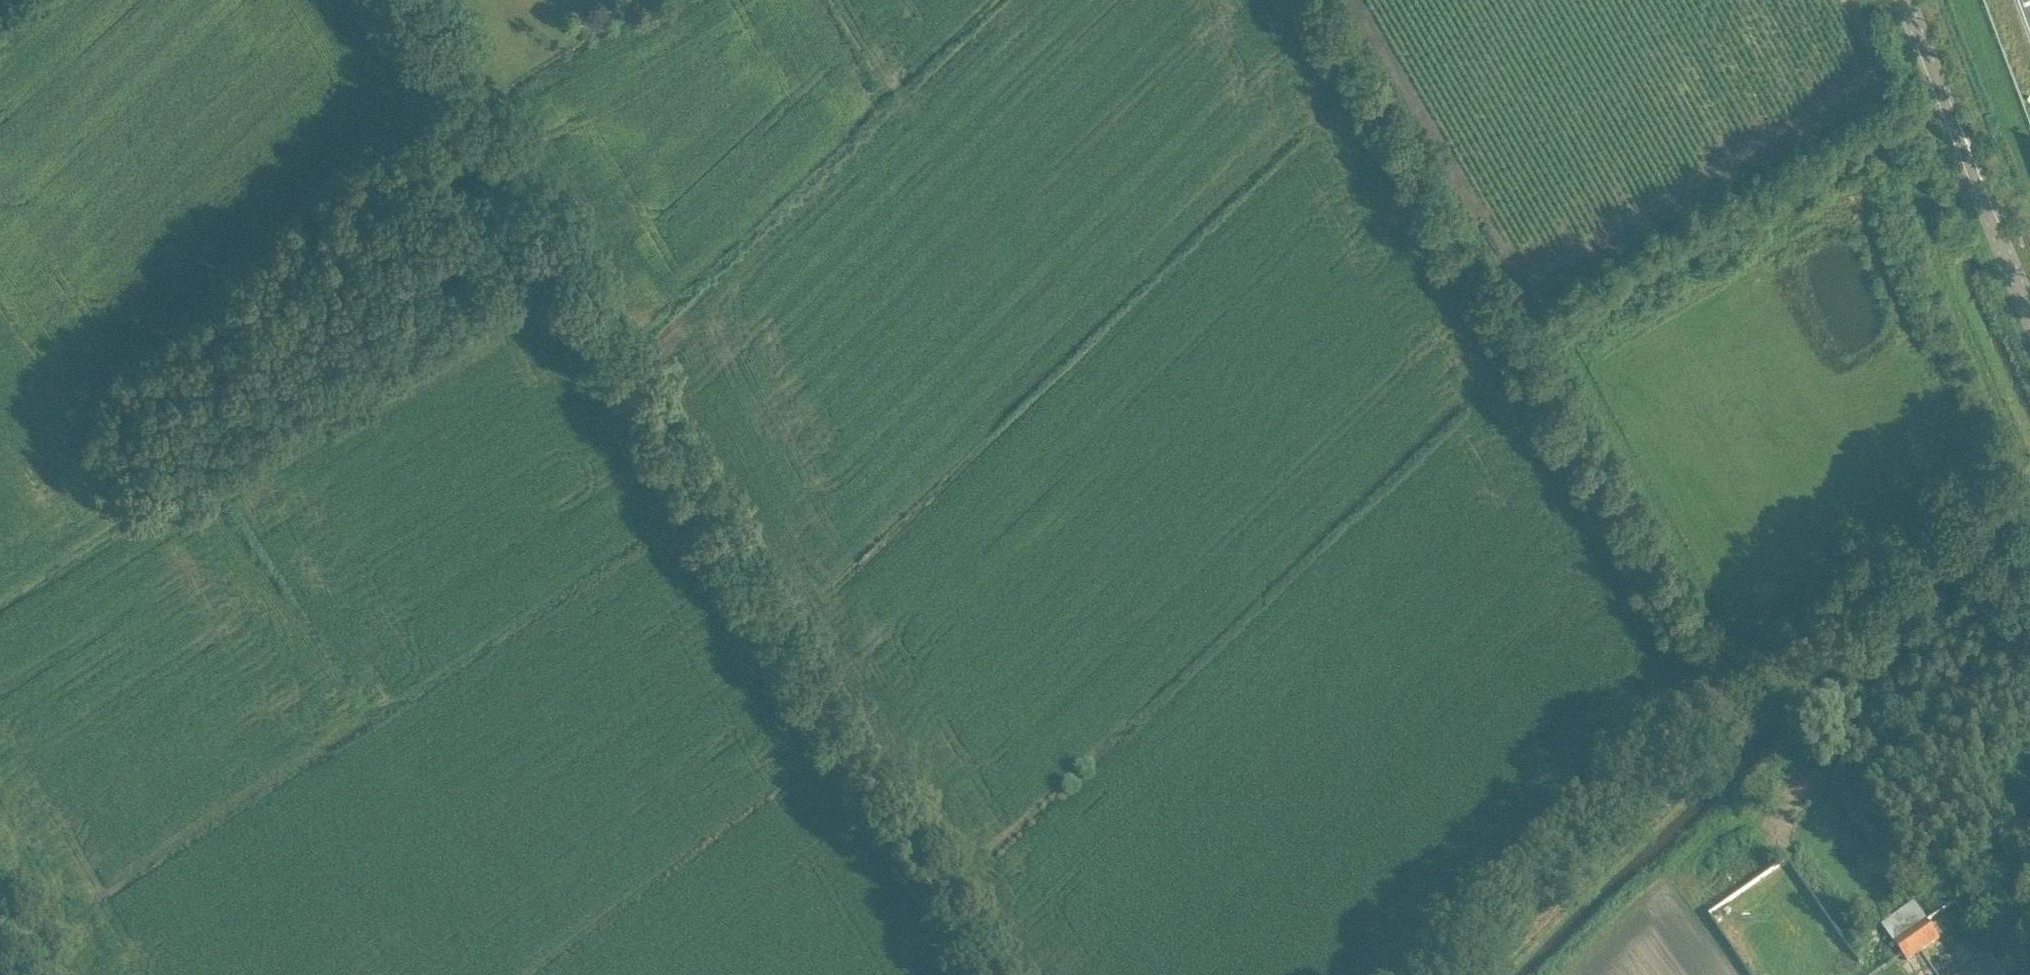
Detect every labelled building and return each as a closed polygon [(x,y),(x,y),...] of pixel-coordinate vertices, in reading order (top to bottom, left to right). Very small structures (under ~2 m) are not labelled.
[(1882,926),(1906,961),(1940,938),(1916,902),(1882,926)] [(1987,974),(2006,974),(2008,974),(1995,953),(1979,962),(1987,974)]
